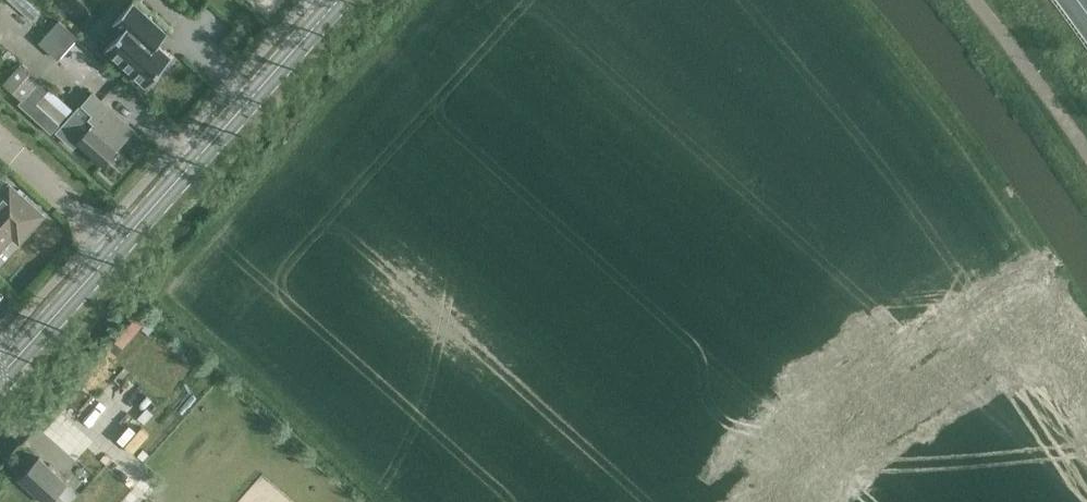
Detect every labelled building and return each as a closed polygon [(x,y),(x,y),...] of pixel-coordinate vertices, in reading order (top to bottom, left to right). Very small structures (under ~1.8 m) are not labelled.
[(122,31),(106,48),(146,85),(172,57),(157,44),(159,42),(166,34),(167,33),(133,1),(113,23),(122,31)] [(58,59),(77,38),(58,21),(39,42),(58,59)] [(3,83),(23,100),(19,103),(52,132),(73,108),(41,79),(21,62),(3,83)] [(134,130),(92,92),(82,104),(81,103),(75,110),(76,111),(58,131),(74,146),(78,142),(103,165),(134,130)] [(10,184),(0,195),(0,250),(21,226),(28,232),(43,214),(10,184)] [(68,483),(40,457),(19,479),(44,501),(50,501),(68,483)]
